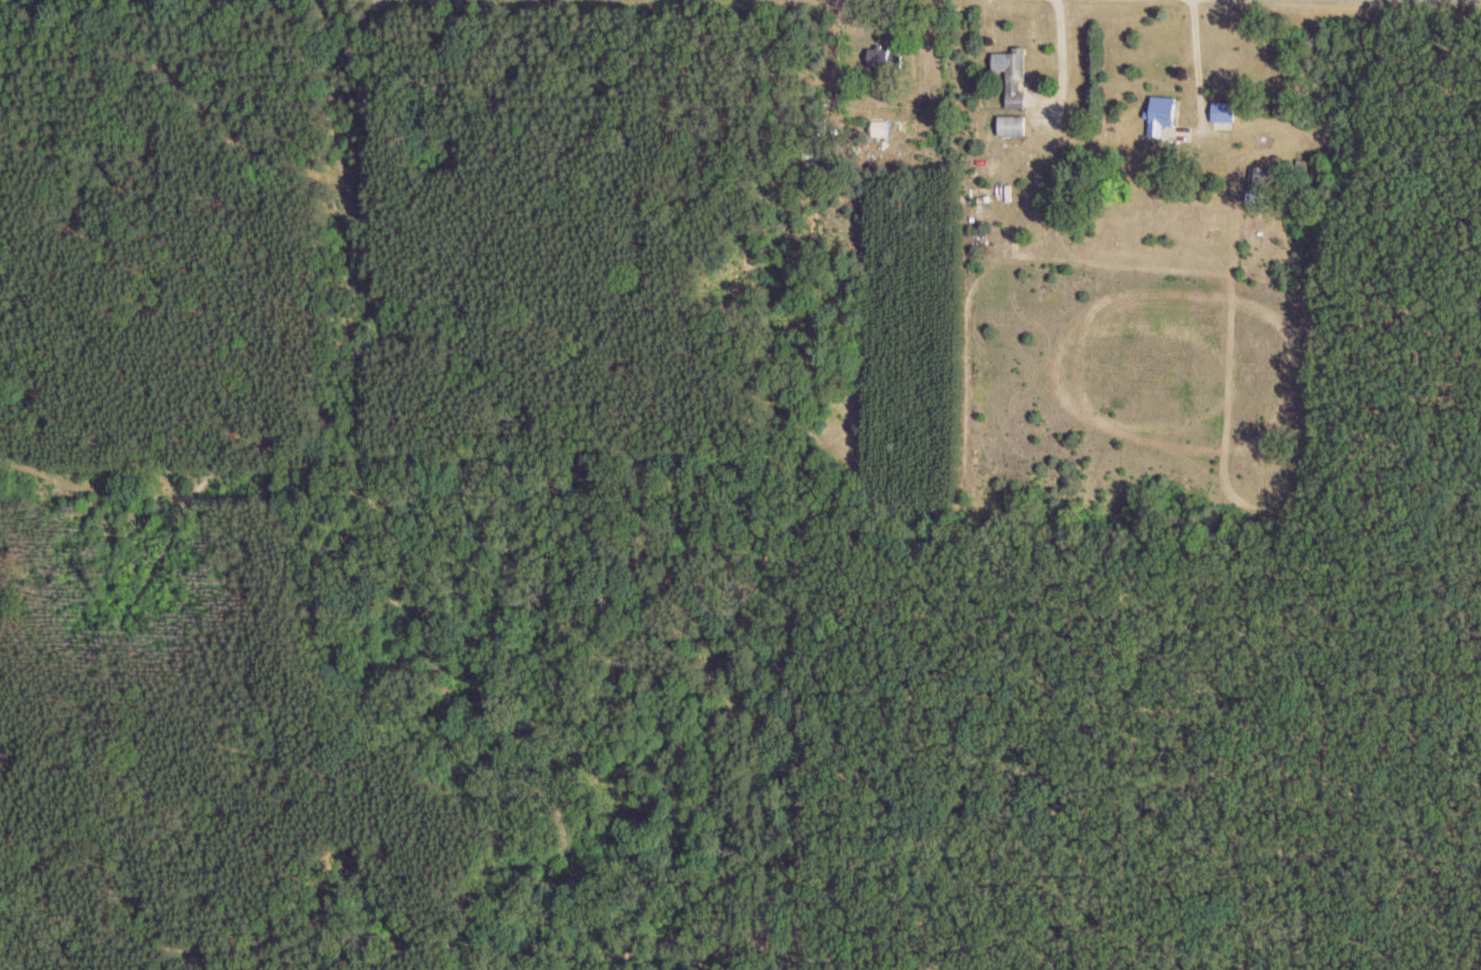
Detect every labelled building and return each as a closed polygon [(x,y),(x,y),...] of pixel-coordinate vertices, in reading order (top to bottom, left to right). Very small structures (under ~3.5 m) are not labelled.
[(867,69),(901,70),(902,51),(868,50),(867,69)] [(1006,72),(1006,109),(1025,109),(1025,51),(993,51),(993,73),(1006,72)] [(1173,127),(1176,99),(1151,97),(1148,136),(1161,137),(1162,126),(1173,127)] [(1024,116),(999,116),(999,136),(1024,136),(1024,116)] [(1272,211),(1275,170),(1251,169),(1248,209),(1272,211)]
